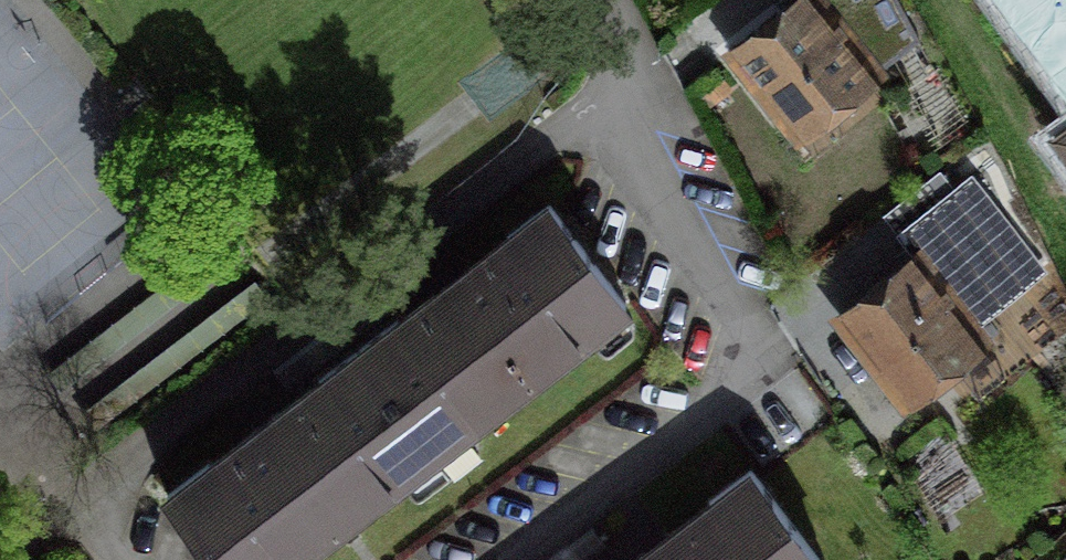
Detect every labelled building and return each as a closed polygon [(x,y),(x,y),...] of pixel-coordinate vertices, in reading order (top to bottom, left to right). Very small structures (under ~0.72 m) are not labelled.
[(720,48),(797,145),(889,71),(884,64),(920,38),(900,0),(783,0),(720,48)] [(1065,90),(1065,0),(1000,0),(1065,90)] [(1049,130),(1065,154),(1065,118),(1049,130)] [(895,225),(913,249),(921,243),(977,318),(1045,268),(971,169),(895,225)] [(637,309),(546,192),(352,342),(451,470),(483,445),(472,431),(593,338),(604,353),(638,327),(629,315),(637,309)] [(977,318),(921,243),(913,249),(827,312),(900,411),(994,341),(977,318)] [(271,267),(105,395),(118,413),(284,284),(271,267)] [(352,342),(168,484),(173,490),(163,497),(212,559),(306,559),(313,555),(310,551),(403,479),(417,496),(451,470),(352,342)] [(751,462),(623,559),(826,559),(751,462)] [(593,528),(550,559),(593,559),(609,548),(593,528)]
